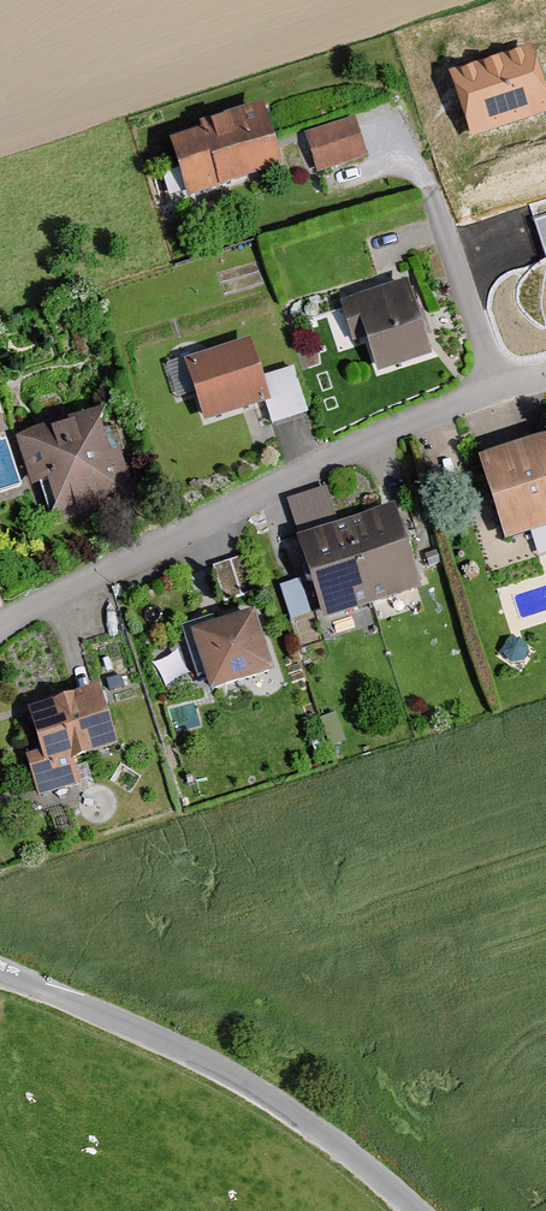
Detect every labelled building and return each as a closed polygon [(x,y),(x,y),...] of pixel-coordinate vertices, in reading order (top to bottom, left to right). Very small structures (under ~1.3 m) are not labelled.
[(451,68),(472,135),(545,112),(545,88),(532,43),(451,68)] [(162,149),(180,205),(274,174),(254,112),(194,132),(196,138),(162,149)] [(298,139),(313,179),(360,160),(345,121),(298,139)] [(537,222),(545,219),(545,199),(531,203),(537,222)] [(352,342),(367,381),(422,360),(395,290),(329,315),(341,346),(352,342)] [(175,370),(196,432),(259,410),(266,429),(300,417),(285,374),(250,386),(237,349),(175,370)] [(37,486),(46,520),(122,502),(109,450),(100,452),(92,420),(11,440),(24,490),(37,486)] [(545,444),(467,469),(492,547),(545,530),(545,448),(545,444)] [(286,545),(315,625),(408,591),(378,511),(286,545)] [(248,554),(211,564),(221,600),(258,590),(248,554)] [(182,641),(202,698),(263,676),(243,619),(182,641)] [(16,762),(29,805),(73,791),(65,766),(105,754),(88,697),(16,719),(28,758),(16,762)]
